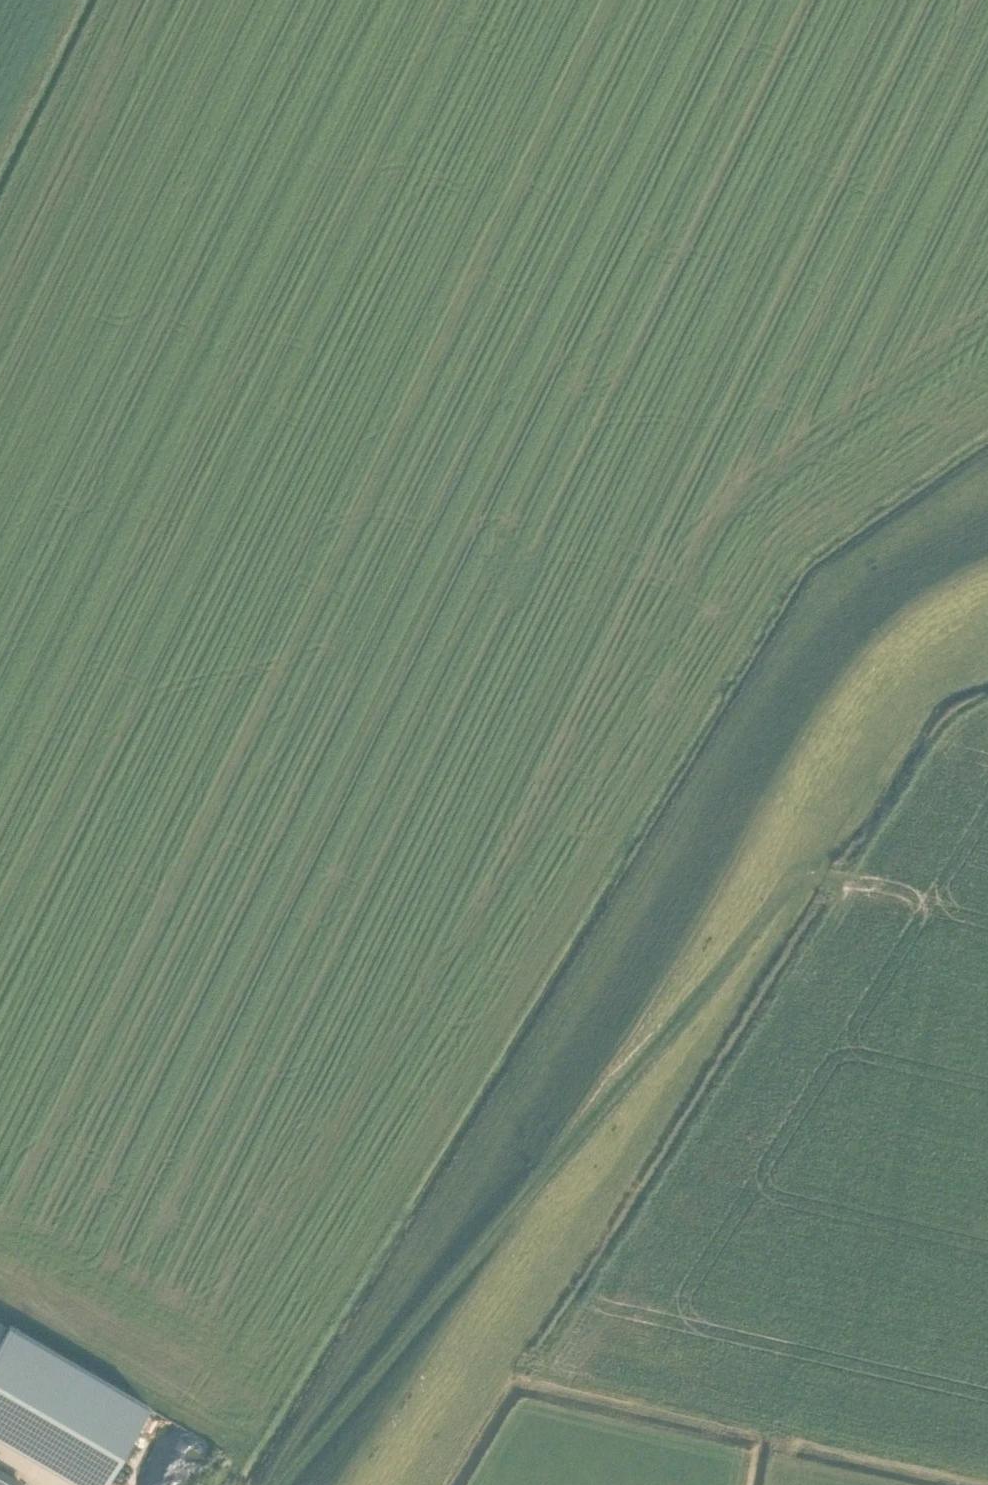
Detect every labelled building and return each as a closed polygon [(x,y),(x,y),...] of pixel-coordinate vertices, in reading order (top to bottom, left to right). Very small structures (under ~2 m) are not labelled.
[(0,1343),(0,1434),(88,1484),(103,1484),(149,1404),(11,1324),(0,1343)] [(30,1483),(0,1466),(0,1484),(29,1484),(30,1483)]
